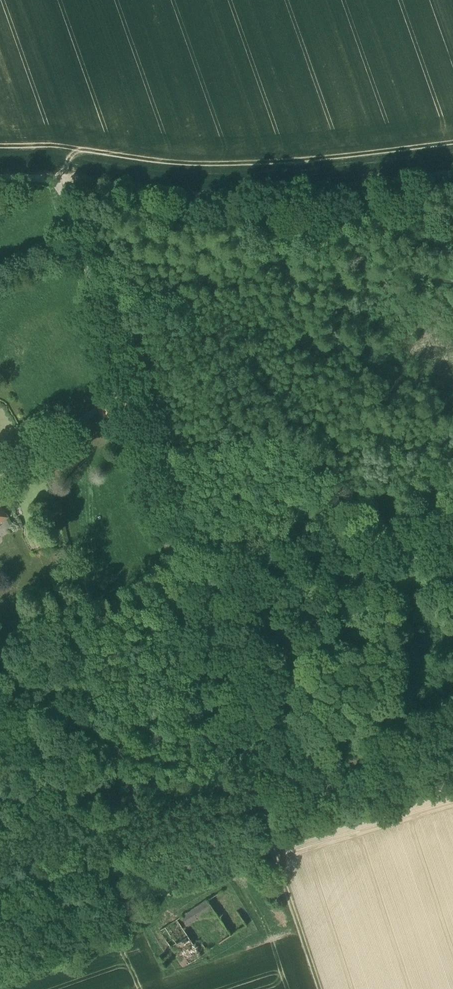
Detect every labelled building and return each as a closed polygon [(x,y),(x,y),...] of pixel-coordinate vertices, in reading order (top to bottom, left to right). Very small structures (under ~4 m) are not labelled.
[(207,901),(177,920),(183,928),(213,909),(207,901)] [(160,931),(170,947),(188,936),(183,928),(177,920),(160,931)] [(193,944),(188,936),(170,947),(184,968),(208,953),(200,940),(193,944)]
